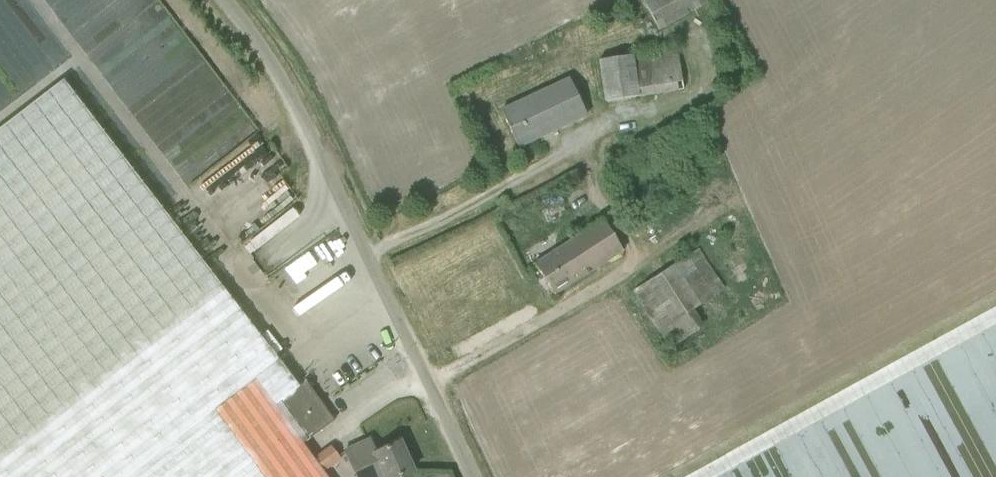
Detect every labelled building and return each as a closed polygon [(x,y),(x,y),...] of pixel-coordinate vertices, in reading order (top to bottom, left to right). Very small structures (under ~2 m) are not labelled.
[(257,131),(161,0),(53,0),(218,226),(290,173),(269,144),(261,150),(250,136),(257,131)] [(711,0),(640,0),(654,28),(711,0)] [(683,89),(677,48),(599,60),(605,101),(683,89)] [(570,78),(501,110),(518,146),(587,114),(570,78)] [(299,387),(63,80),(0,128),(0,476),(125,476),(256,377),(304,443),(309,439),(298,424),(301,422),(283,399),(299,387)] [(603,220),(534,263),(554,294),(623,250),(603,220)] [(700,246),(630,283),(664,346),(701,326),(690,305),(723,288),(700,246)] [(304,443),(256,377),(125,476),(328,476),(304,443)] [(298,424),(309,439),(335,420),(307,381),(299,387),(283,399),(301,422),(298,424)] [(356,476),(380,466),(385,476),(399,476),(413,470),(400,441),(375,452),(370,440),(345,451),(356,476)]
